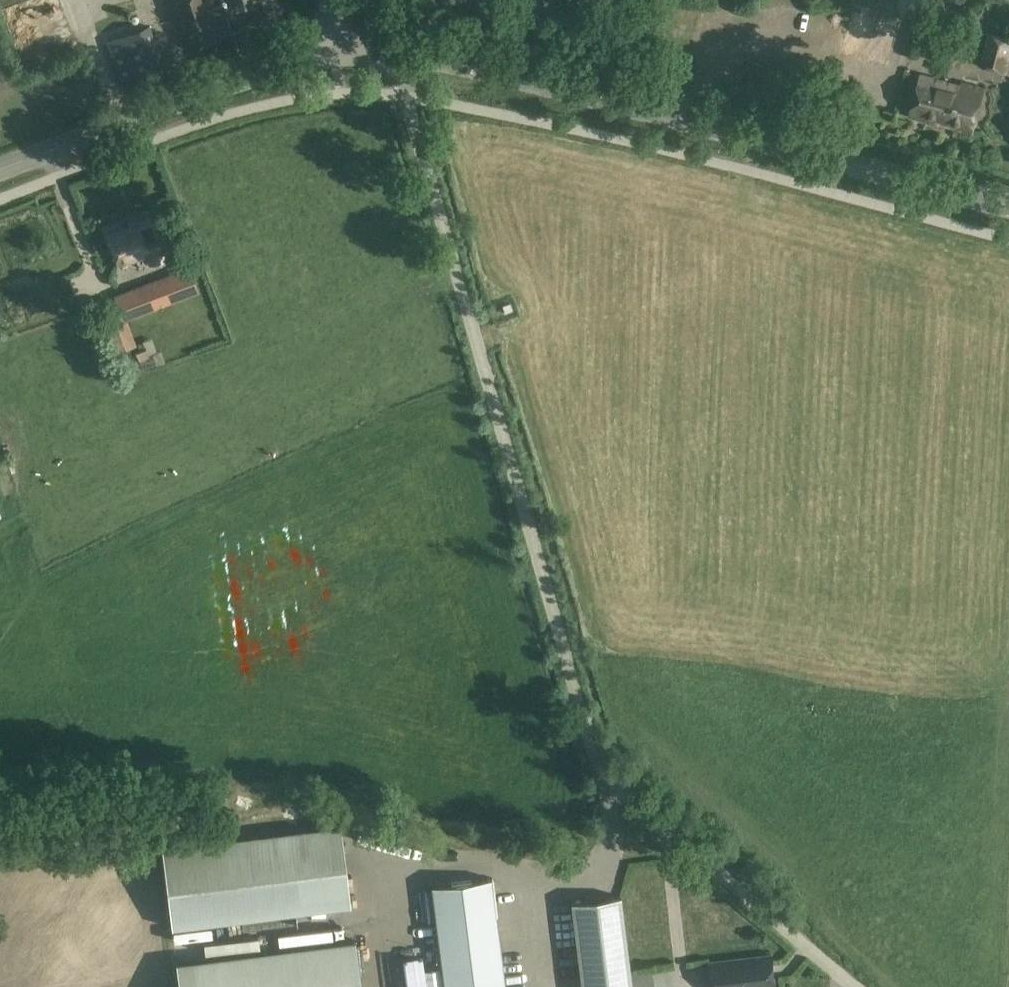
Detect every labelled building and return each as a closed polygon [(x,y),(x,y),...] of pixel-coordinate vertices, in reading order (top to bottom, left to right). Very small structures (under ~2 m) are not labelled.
[(184,48),(225,35),(224,33),(231,30),(223,4),(215,7),(213,0),(168,0),(184,48)] [(237,14),(251,10),(249,0),(234,0),(237,14)] [(150,25),(106,42),(122,88),(167,71),(150,25)] [(978,67),(981,68),(1001,73),(1001,72),(1007,74),(1008,63),(1008,37),(992,33),(991,34),(986,33),(978,67)] [(922,75),(911,116),(972,133),(984,88),(961,83),(961,85),(922,75)] [(131,227),(109,236),(120,263),(134,258),(135,260),(148,255),(151,262),(166,257),(163,249),(165,248),(161,238),(162,237),(161,234),(160,235),(153,217),(137,223),(137,225),(135,226),(136,228),(132,229),(131,227)] [(115,297),(123,320),(124,320),(199,292),(190,268),(115,297)] [(123,322),(103,330),(111,351),(131,344),(123,322)] [(340,824),(161,847),(172,929),(351,905),(340,824)] [(492,877),(433,885),(446,986),(506,986),(492,877)] [(573,901),(584,986),(633,986),(622,895),(573,901)] [(176,961),(179,986),(361,986),(355,939),(176,961)] [(711,961),(714,986),(778,986),(774,953),(711,961)] [(655,986),(671,986),(670,961),(654,962),(655,986)]
